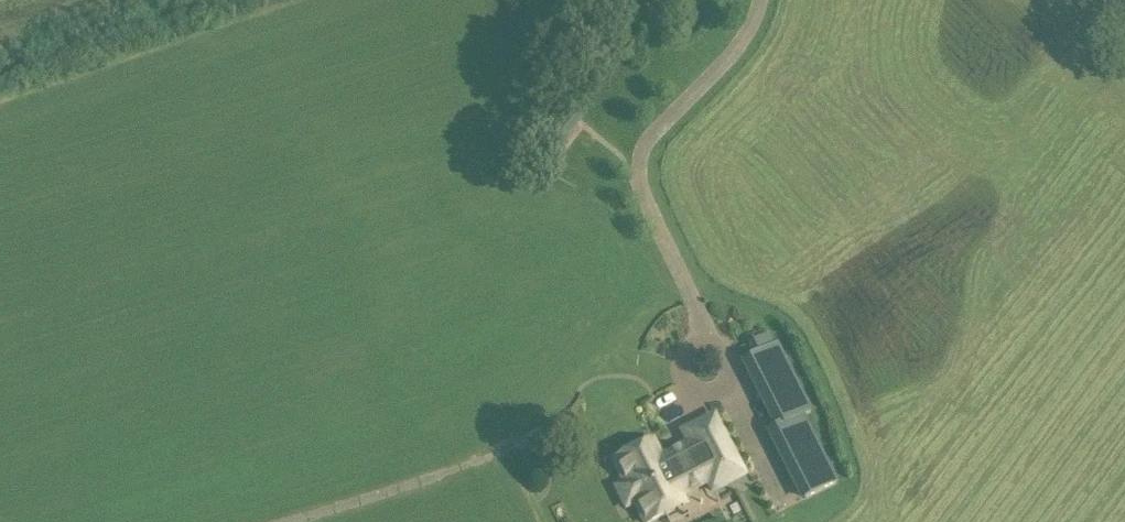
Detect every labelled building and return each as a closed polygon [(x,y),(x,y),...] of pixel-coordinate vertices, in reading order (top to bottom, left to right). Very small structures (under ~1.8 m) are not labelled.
[(768,335),(748,346),(754,358),(775,348),(768,335)] [(792,380),(763,395),(780,428),(771,432),(806,497),(835,483),(801,418),(810,413),(792,380)] [(692,452),(664,465),(653,444),(614,464),(625,486),(617,490),(627,509),(635,505),(643,521),(655,521),(685,507),(674,486),(702,472),(711,490),(742,474),(715,419),(683,434),(692,452)]
